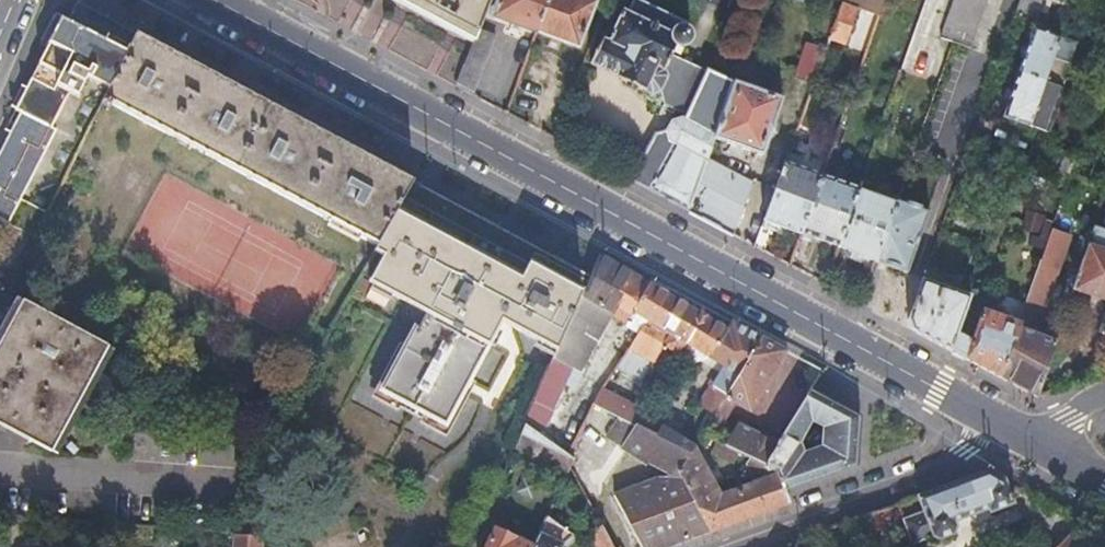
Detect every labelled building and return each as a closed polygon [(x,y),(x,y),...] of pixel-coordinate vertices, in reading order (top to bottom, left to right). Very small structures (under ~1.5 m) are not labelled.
[(473,43),(478,31),(485,12),(489,0),(393,0),(407,7),(440,25),(453,33),(473,43)] [(485,12),(494,16),(500,0),(489,0),(485,12)] [(537,34),(550,0),(500,0),(494,16),(493,18),(537,34)] [(537,34),(577,49),(595,3),(588,0),(550,0),(537,34)] [(875,13),(881,0),(854,0),(853,3),(875,13)] [(978,26),(987,0),(956,0),(951,16),(978,26)] [(1070,5),(1056,0),(1019,0),(1015,13),(1035,20),(1050,12),(1066,18),(1070,5)] [(137,33),(78,1),(66,24),(52,18),(40,43),(47,46),(14,112),(19,115),(0,152),(0,223),(33,239),(47,213),(21,200),(55,132),(52,130),(70,94),(78,98),(87,77),(109,88),(137,33)] [(832,39),(844,43),(857,7),(844,3),(832,39)] [(716,138),(736,82),(668,58),(678,41),(684,41),(689,38),(691,33),(691,30),(689,26),(684,23),(681,23),(678,24),(674,28),(673,34),(623,11),(597,66),(618,76),(617,79),(643,90),(644,88),(651,91),(662,87),(664,99),(662,104),(673,109),(676,107),(686,111),(682,119),(678,118),(672,121),(667,130),(655,137),(633,181),(645,188),(690,212),(709,159),(716,138)] [(978,26),(951,16),(943,37),(971,47),(978,26)] [(1035,28),(1019,72),(1062,87),(1071,61),(1061,57),(1064,47),(1058,46),(1061,36),(1035,28)] [(478,31),(473,43),(456,86),(472,95),(493,37),(478,31)] [(137,33),(109,88),(104,98),(379,244),(415,182),(375,161),(335,140),(295,118),(256,97),(216,76),(176,54),(137,33)] [(827,51),(806,44),(794,79),(815,86),(827,51)] [(1062,87),(1019,72),(1003,116),(1050,133),(1066,89),(1062,87)] [(782,98),(736,82),(716,138),(764,154),(782,98)] [(1077,155),(1046,144),(1039,161),(1071,173),(1077,155)] [(709,159),(690,212),(720,227),(734,235),(753,183),(709,159)] [(768,220),(804,233),(825,175),(788,163),(777,195),(768,220)] [(825,175),(804,233),(840,247),(860,191),(861,189),(825,175)] [(577,313),(582,302),(594,277),(564,261),(549,253),(504,229),(474,214),(444,198),(415,182),(379,244),(375,251),(382,255),(366,282),(424,313),(416,330),(413,329),(379,392),(442,425),(498,320),(558,353),(577,313)] [(757,248),(768,220),(777,195),(768,191),(749,243),(757,248)] [(860,191),(840,247),(877,260),(897,204),(860,191)] [(899,198),(897,204),(877,260),(909,272),(929,210),(899,198)] [(1104,298),(1104,231),(1096,228),(1076,289),(1104,298)] [(1047,248),(1019,329),(1040,337),(1066,254),(1047,248)] [(715,361),(734,324),(684,298),(617,262),(604,254),(594,277),(582,302),(612,317),(619,305),(647,323),(629,350),(654,362),(642,382),(655,390),(680,356),(697,365),(715,361)] [(913,332),(951,351),(957,333),(971,295),(923,278),(908,320),(913,332)] [(50,453),(106,348),(20,302),(0,342),(0,427),(50,453)] [(957,333),(951,351),(979,366),(1001,377),(1018,329),(1020,323),(1000,316),(1003,310),(993,307),(991,313),(982,310),(972,338),(957,333)] [(604,326),(577,313),(558,353),(554,361),(575,371),(591,340),(595,342),(604,326)] [(728,395),(761,339),(747,331),(734,324),(715,361),(725,369),(714,386),(728,395)] [(1018,329),(1001,377),(1023,388),(1039,397),(1057,343),(1040,337),(1019,329),(1018,329)] [(787,353),(761,339),(728,395),(711,422),(720,428),(735,404),(750,413),(787,353)] [(776,470),(782,489),(846,467),(852,419),(808,396),(776,449),(764,471),(767,473),(776,470)] [(656,438),(661,429),(662,425),(639,415),(633,424),(656,438)] [(655,458),(680,474),(696,446),(698,444),(661,429),(656,438),(633,424),(620,417),(605,439),(649,466),(651,463),(655,458)] [(524,427),(514,446),(567,475),(574,461),(524,427)] [(745,460),(764,471),(776,449),(740,427),(727,448),(745,460)] [(723,495),(696,446),(680,474),(680,475),(711,533),(754,517),(788,505),(782,489),(776,470),(767,473),(764,471),(745,460),(742,466),(756,483),(723,495)] [(680,474),(655,458),(651,463),(675,477),(680,475),(680,474)] [(986,468),(896,502),(909,540),(931,532),(936,536),(955,530),(955,520),(957,517),(988,506),(990,511),(1015,501),(1006,479),(986,468)] [(711,533),(680,475),(675,477),(616,498),(643,546),(674,546),(711,533)] [(563,546),(574,538),(545,521),(533,546),(563,546)] [(602,528),(585,537),(591,546),(613,546),(602,528)] [(533,546),(515,535),(512,541),(494,531),(486,546),(533,546)] [(229,532),(228,546),(258,546),(258,535),(229,532)] [(1070,534),(1068,537),(1065,533),(1052,545),(1054,546),(1083,546),(1070,534)]
